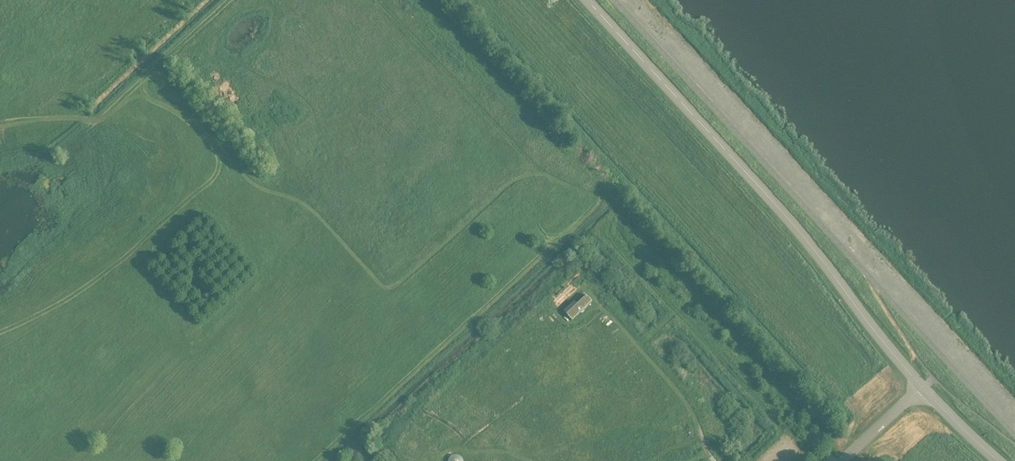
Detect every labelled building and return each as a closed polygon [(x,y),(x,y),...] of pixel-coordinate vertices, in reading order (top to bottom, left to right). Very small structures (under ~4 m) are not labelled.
[(586,294),(565,313),(572,320),(592,301),(586,294)]
